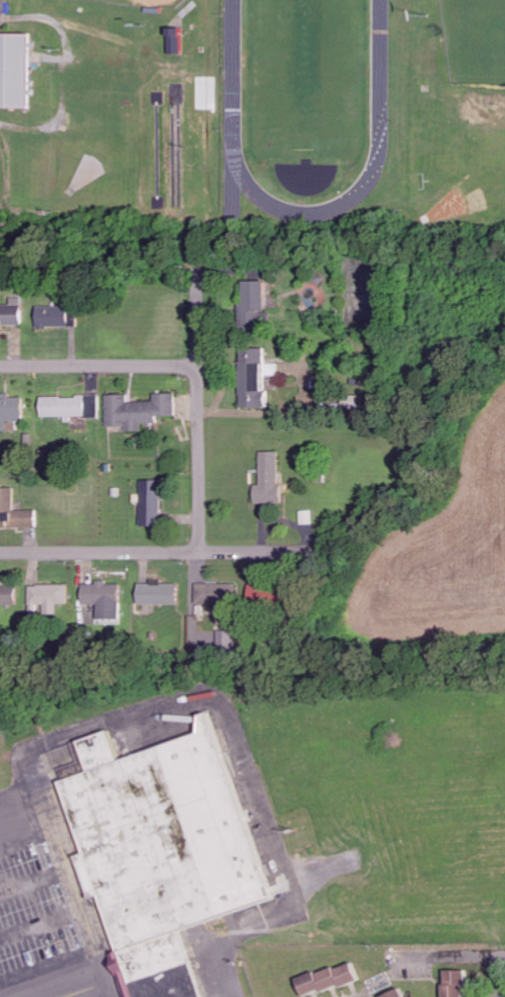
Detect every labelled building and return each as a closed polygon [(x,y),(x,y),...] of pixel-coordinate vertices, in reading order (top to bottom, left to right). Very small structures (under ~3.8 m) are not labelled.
[(27,108),(29,35),(0,34),(0,106),(27,108)] [(264,280),(241,280),(241,326),(263,326),(264,280)] [(22,326),(21,298),(11,299),(11,305),(0,305),(0,327),(22,326)] [(71,326),(70,306),(36,306),(37,326),(71,326)] [(106,395),(107,426),(127,426),(127,431),(143,430),(143,423),(159,423),(159,416),(176,415),(175,393),(154,394),(154,402),(129,403),(129,394),(106,395)] [(6,430),(6,420),(22,420),(22,395),(0,395),(0,430),(6,430)] [(99,396),(40,396),(41,417),(66,416),(66,418),(99,417),(99,396)] [(261,485),(255,484),(255,502),(280,503),(281,452),(262,451),(261,485)] [(140,526),(161,526),(162,480),(141,480),(140,526)] [(35,527),(34,510),(14,511),(13,487),(0,488),(0,528),(35,527)] [(119,583),(82,584),(82,605),(98,604),(98,620),(121,619),(119,583)] [(177,604),(177,583),(137,584),(138,605),(177,604)] [(17,604),(16,585),(0,585),(0,605),(17,604)] [(30,586),(31,614),(43,613),(43,615),(58,614),(58,604),(68,603),(68,585),(30,586)] [(56,780),(81,853),(72,855),(87,898),(95,895),(117,952),(180,930),(269,899),(209,711),(199,713),(196,732),(119,760),(107,729),(76,741),(88,770),(56,780)] [(133,996),(202,996),(180,930),(117,952),(133,996)] [(350,961),(296,980),(302,996),(307,996),(357,979),(350,961)] [(465,970),(444,970),(444,996),(465,996),(465,970)] [(400,989),(380,996),(403,996),(400,989)]
